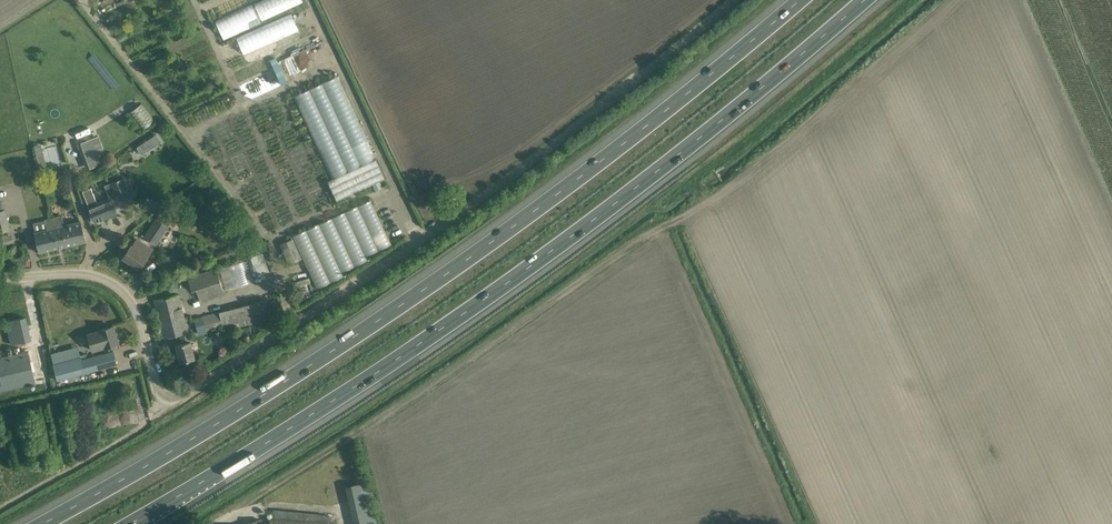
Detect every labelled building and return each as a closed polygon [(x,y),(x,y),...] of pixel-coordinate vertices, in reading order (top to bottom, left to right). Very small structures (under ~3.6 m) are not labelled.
[(215,19),(223,37),(304,4),(302,0),(263,0),(215,19)] [(244,54),(299,31),(292,16),(237,39),(244,54)] [(316,57),(328,52),(324,42),(290,55),(293,62),(307,56),(309,61),(317,58),(316,57)] [(270,61),(282,86),(287,83),(275,58),(270,61)] [(129,113),(143,130),(155,121),(142,103),(129,113)] [(92,138),(80,143),(89,168),(102,164),(92,138)] [(37,156),(44,154),(41,143),(34,145),(37,156)] [(385,178),(376,158),(374,159),(332,178),(327,180),(336,200),(385,178)] [(128,200),(125,192),(133,189),(130,181),(122,184),(121,181),(106,188),(110,196),(116,194),(120,203),(128,200)] [(183,206),(187,203),(182,196),(178,198),(183,206)] [(89,207),(90,210),(95,222),(116,213),(110,198),(89,207)] [(374,200),(294,231),(316,288),(344,277),(342,271),(368,260),(366,255),(391,245),(374,200)] [(11,230),(6,209),(0,210),(0,232),(11,230)] [(156,218),(144,237),(157,245),(168,226),(167,226),(172,218),(162,212),(157,219),(156,218)] [(64,237),(66,246),(86,241),(81,221),(64,225),(62,215),(52,218),(57,239),(64,237)] [(34,232),(36,242),(39,252),(66,246),(64,237),(57,239),(52,218),(45,219),(47,229),(34,232)] [(139,268),(145,259),(147,256),(139,250),(143,244),(137,239),(132,246),(131,245),(123,258),(139,268)] [(279,245),(288,265),(302,259),(293,239),(279,245)] [(158,264),(165,272),(167,275),(174,269),(172,266),(176,262),(170,255),(158,264)] [(251,256),(216,269),(216,268),(188,277),(192,290),(196,289),(200,301),(224,293),(223,289),(257,276),(251,256)] [(195,359),(179,294),(154,300),(164,338),(180,334),(182,343),(175,345),(180,362),(195,359)] [(219,312),(224,329),(270,317),(269,313),(282,309),(281,307),(279,300),(266,304),(266,301),(265,300),(219,312)] [(6,322),(11,344),(31,340),(26,317),(6,322)] [(207,333),(203,319),(195,321),(198,335),(207,333)] [(92,351),(104,347),(118,343),(113,326),(99,330),(99,331),(87,335),(92,351)] [(81,360),(79,350),(71,352),(73,359),(54,364),(57,380),(117,364),(113,351),(93,356),(81,360)] [(35,383),(28,352),(0,358),(0,391),(35,383)] [(345,486),(354,523),(377,523),(366,480),(352,484),(345,486)]
